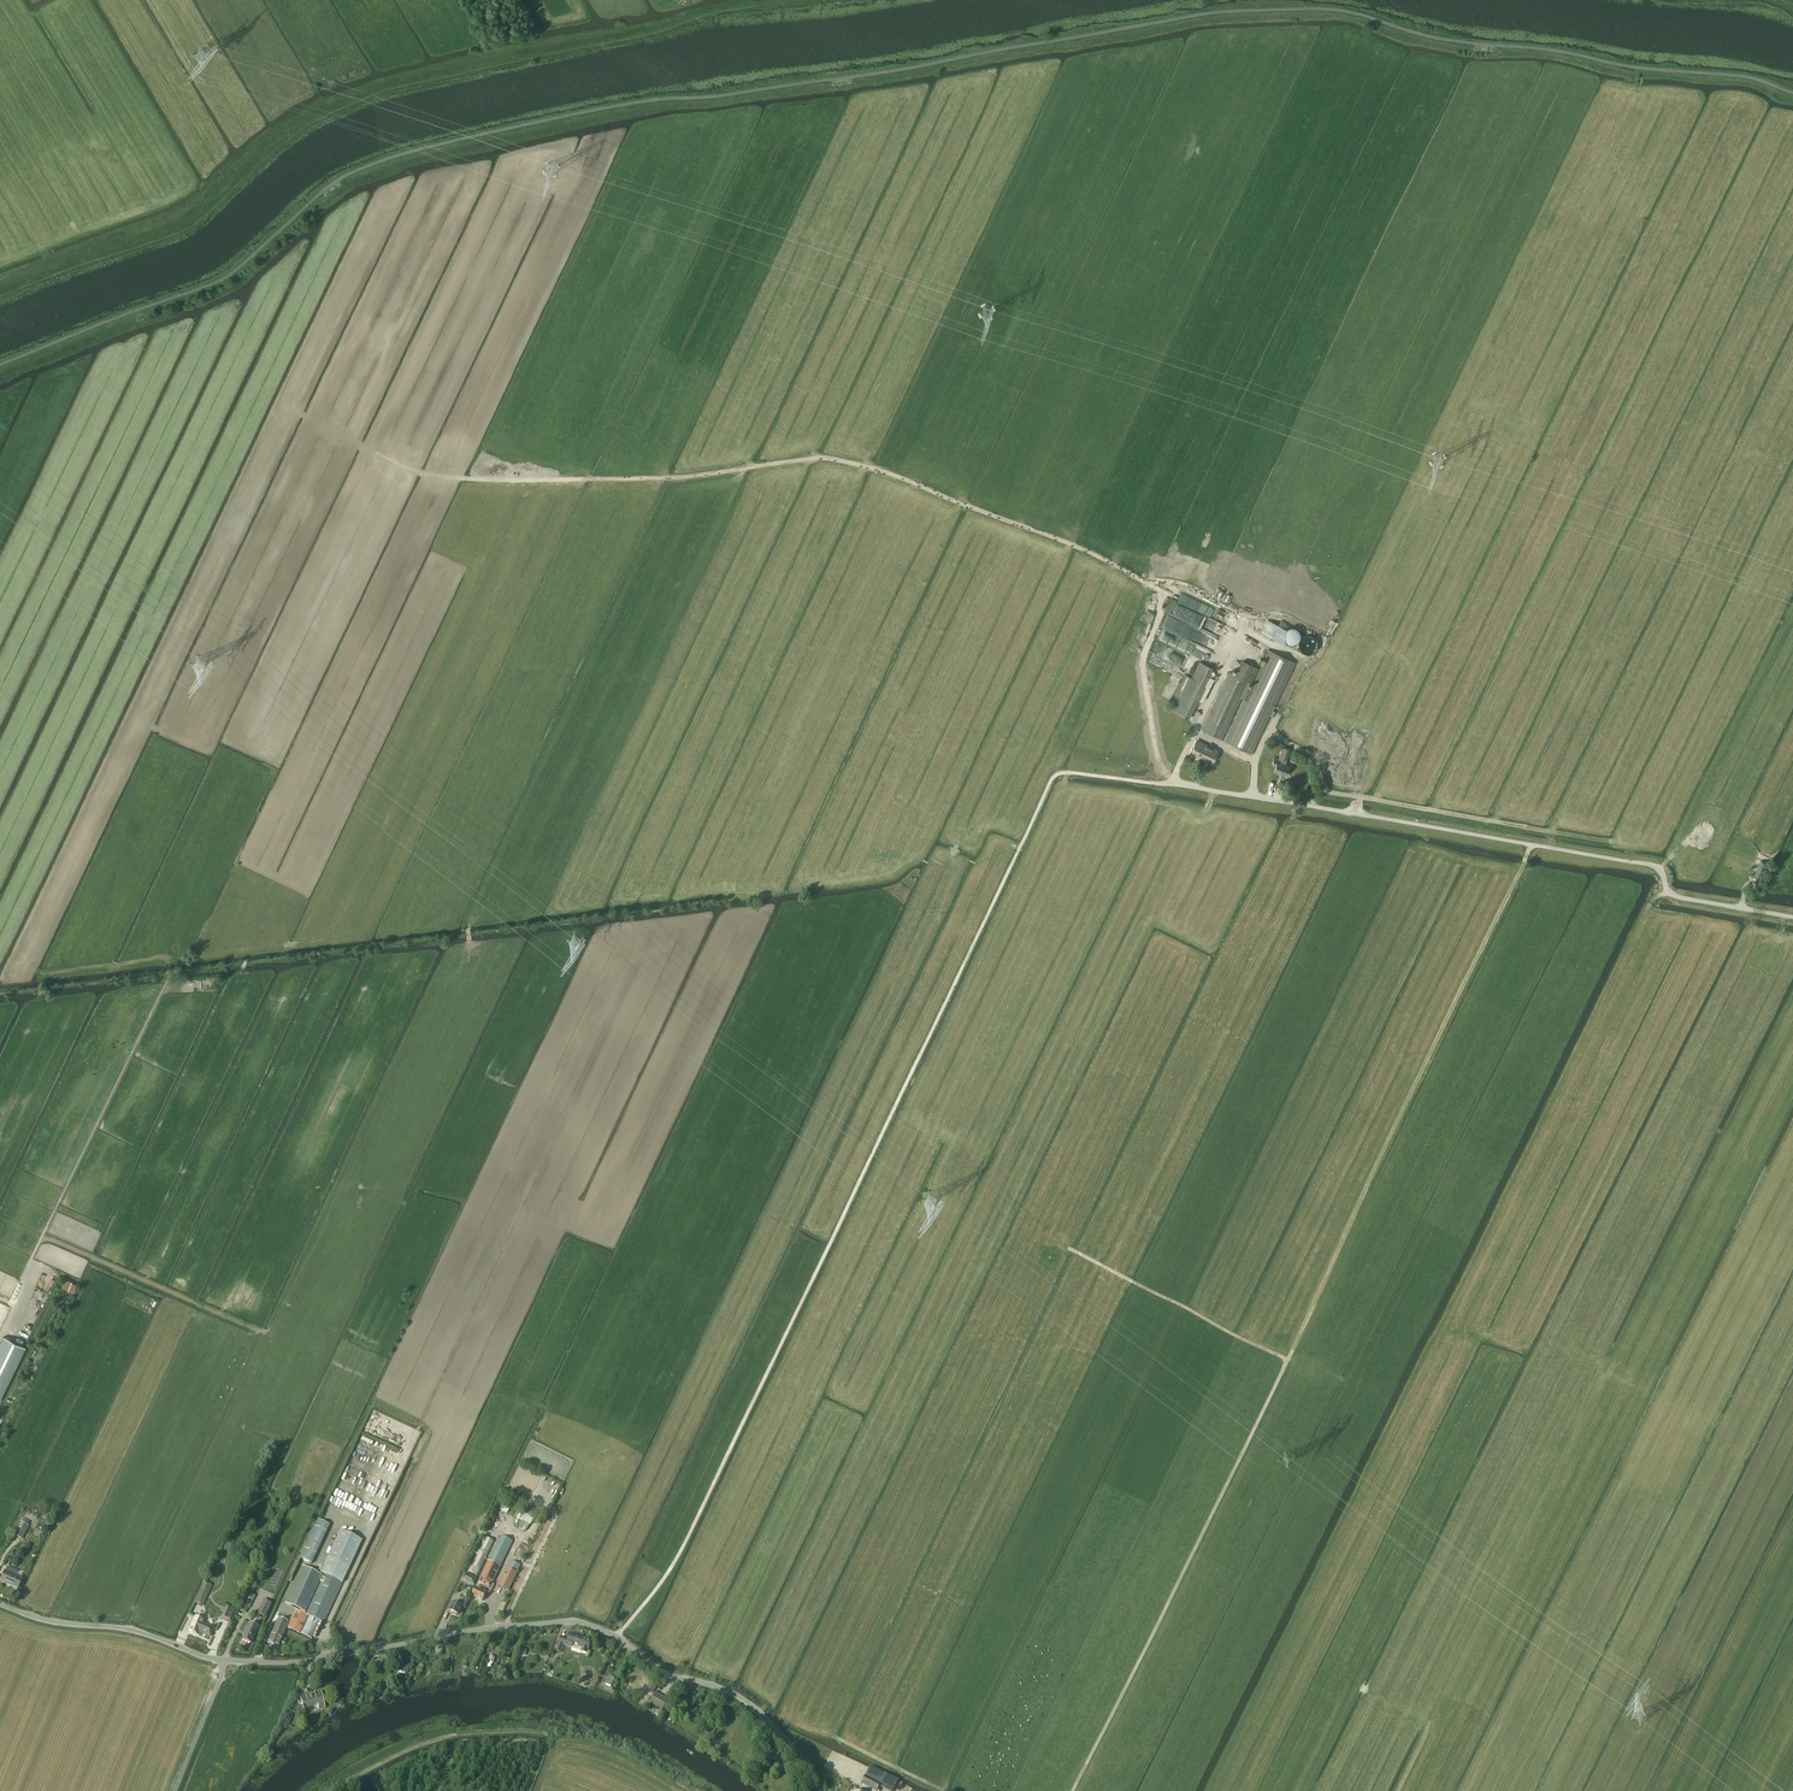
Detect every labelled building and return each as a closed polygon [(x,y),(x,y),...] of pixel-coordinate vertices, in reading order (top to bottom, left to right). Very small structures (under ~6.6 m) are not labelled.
[(1286,630),(1278,626),(1267,620),(1260,632),(1272,638),(1272,639),(1284,645),(1286,641),(1284,640),(1285,639),(1284,638),(1285,636),(1284,636),(1285,634),(1284,634),(1286,630)] [(1281,620),(1278,626),(1286,630),(1287,629),(1289,628),(1291,627),(1281,620)] [(1228,676),(1221,690),(1202,730),(1222,739),(1242,698),(1245,699),(1225,741),(1252,754),(1295,663),(1269,650),(1253,683),(1251,683),(1258,669),(1243,661),(1234,679),(1228,676)] [(1169,709),(1189,719),(1196,705),(1199,706),(1201,701),(1202,702),(1214,679),(1213,679),(1215,674),(1211,672),(1213,668),(1199,662),(1191,678),(1186,675),(1169,709)] [(1214,758),(1218,751),(1197,741),(1194,746),(1195,746),(1191,754),(1199,758),(1201,754),(1207,757),(1206,759),(1213,763),(1215,759),(1214,758)] [(1280,773),(1287,775),(1290,766),(1284,765),(1289,749),(1282,746),(1278,758),(1274,756),(1271,764),(1275,765),(1273,772),(1280,774),(1280,773)] [(1761,879),(1768,864),(1761,861),(1754,876),(1761,879)] [(65,1279),(61,1287),(69,1291),(72,1292),(74,1293),(77,1285),(72,1283),(72,1282),(71,1281),(65,1279)] [(0,1342),(0,1399),(24,1347),(2,1337),(0,1342)] [(530,1525),(537,1512),(532,1510),(529,1508),(529,1506),(527,1505),(522,1513),(520,1512),(516,1519),(522,1522),(518,1528),(524,1531),(525,1531),(526,1531),(529,1525),(530,1525)] [(318,1520),(300,1559),(311,1564),(329,1525),(318,1520)] [(21,1522),(15,1536),(22,1539),(28,1526),(21,1522)] [(340,1530),(320,1573),(342,1583),(362,1540),(340,1530)] [(486,1588),(491,1591),(494,1585),(492,1584),(512,1541),(501,1535),(477,1584),(480,1585),(479,1589),(476,1588),(472,1596),(482,1601),(486,1593),(484,1592),(486,1588)] [(477,1577),(494,1542),(483,1537),(466,1572),(477,1577)] [(520,1565),(511,1561),(499,1586),(508,1591),(520,1565)] [(5,1570),(0,1580),(0,1581),(17,1589),(22,1578),(16,1575),(18,1571),(7,1566),(6,1570),(5,1570)] [(302,1566),(284,1604),(305,1613),(314,1593),(315,1593),(305,1614),(295,1610),(287,1628),(311,1639),(319,1621),(323,1623),(341,1585),(323,1576),(315,1592),(315,1591),(322,1576),(302,1566)] [(465,1580),(473,1584),(476,1579),(468,1575),(465,1580)] [(204,1581),(195,1603),(201,1606),(204,1598),(203,1598),(209,1583),(204,1581)] [(250,1594),(245,1606),(244,1607),(242,1606),(240,1610),(245,1613),(248,1608),(249,1609),(255,1596),(250,1594)] [(264,1600),(257,1614),(265,1617),(271,1604),(264,1600)] [(455,1603),(454,1602),(450,1611),(457,1615),(462,1606),(460,1605),(461,1603),(456,1600),(455,1603)] [(237,1609),(226,1604),(220,1620),(230,1624),(237,1609)] [(195,1615),(189,1632),(198,1635),(199,1633),(211,1638),(215,1627),(203,1623),(205,1619),(195,1615)] [(278,1618),(275,1625),(285,1629),(288,1623),(278,1618)] [(245,1632),(244,1635),(242,1640),(251,1644),(258,1627),(249,1623),(247,1628),(246,1627),(244,1632),(245,1632)] [(275,1625),(271,1634),(281,1638),(285,1629),(275,1625)] [(561,1637),(556,1651),(561,1653),(561,1651),(563,1645),(572,1648),(573,1646),(581,1648),(580,1651),(587,1653),(591,1640),(570,1633),(568,1639),(561,1637)] [(277,1648),(281,1638),(271,1634),(267,1643),(277,1648)] [(606,1683),(611,1685),(614,1678),(609,1676),(606,1683)] [(645,1691),(652,1695),(656,1687),(648,1684),(645,1691)] [(299,1695),(303,1708),(317,1705),(319,1710),(325,1708),(321,1692),(307,1695),(306,1694),(299,1695)] [(668,1699),(655,1693),(649,1703),(662,1710),(668,1699)] [(289,1710),(282,1727),(286,1729),(294,1712),(289,1710)] [(876,1790),(882,1780),(867,1772),(861,1783),(876,1790)]
